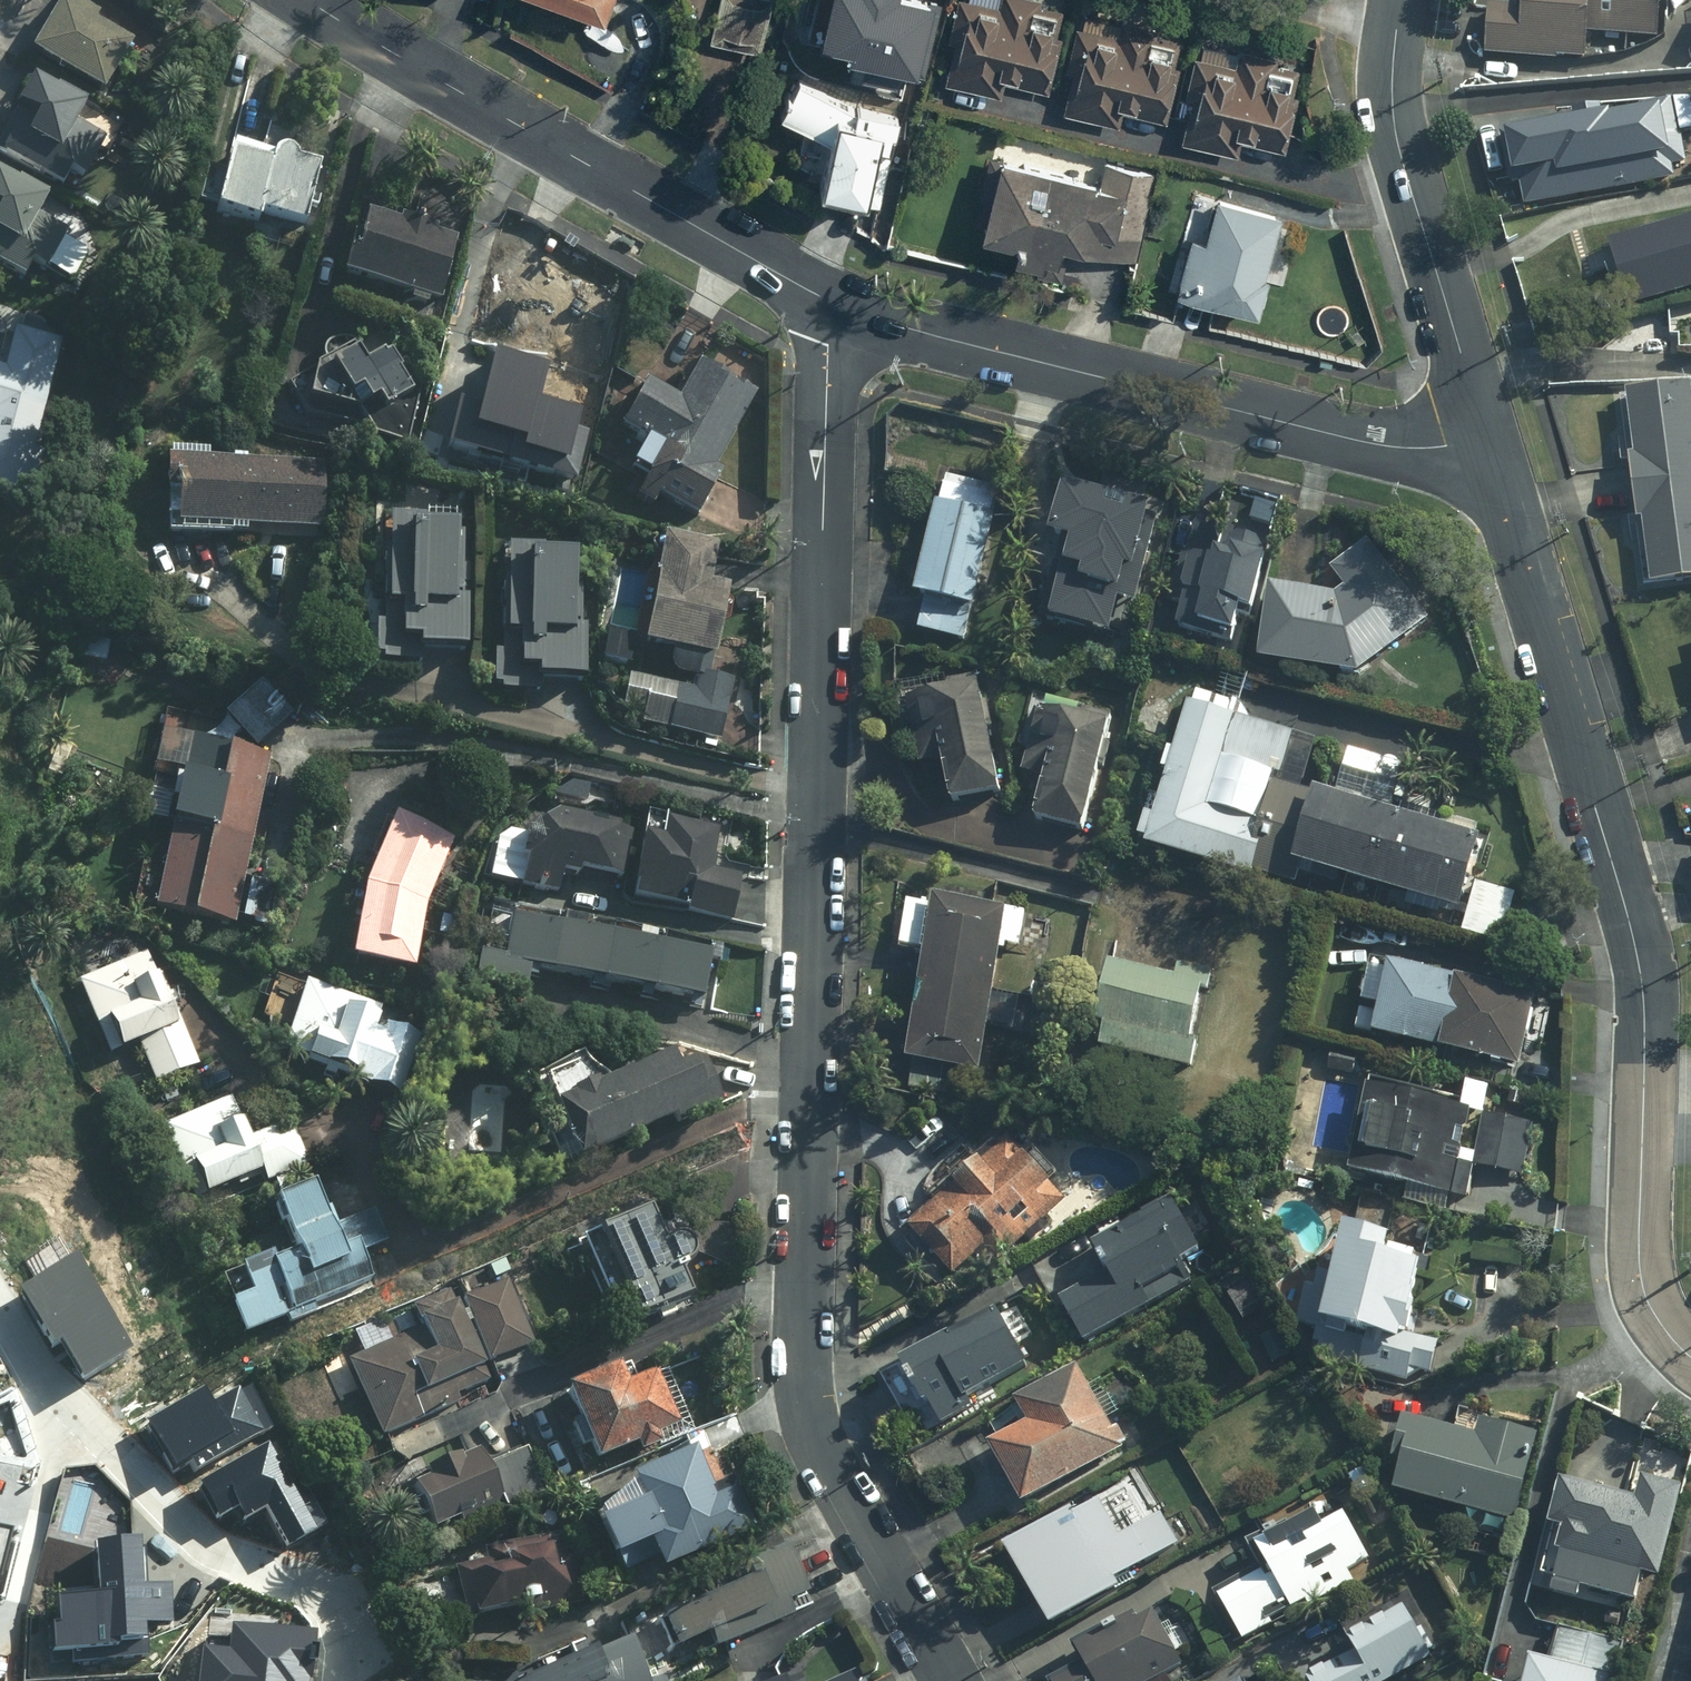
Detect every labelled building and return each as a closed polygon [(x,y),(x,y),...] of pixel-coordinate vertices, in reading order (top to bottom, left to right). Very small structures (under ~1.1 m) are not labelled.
[(69,0),(68,0),(36,52),(106,94),(138,42),(69,0)] [(606,25),(615,0),(534,0),(606,25)] [(716,49),(764,55),(772,0),(722,0),(716,49)] [(859,5),(843,2),(835,41),(851,44),(847,63),(878,67),(899,72),(900,67),(925,72),(938,11),(891,1),(892,0),(860,0),(859,5)] [(1040,1),(1032,0),(1002,0),(999,16),(956,9),(943,89),(1005,99),(1007,87),(1044,92),(1048,67),(1052,67),(1056,43),(1052,43),(1058,9),(1040,6),(1040,1)] [(1556,64),(1584,65),(1586,39),(1656,43),(1658,0),(1522,0),(1521,13),(1488,11),(1485,59),(1512,61),(1512,64),(1555,66),(1556,64)] [(1125,129),(1126,119),(1165,124),(1176,37),(1077,24),(1067,104),(1076,105),(1073,122),(1125,129)] [(1205,47),(1203,60),(1195,59),(1188,100),(1197,101),(1189,149),(1239,156),(1241,145),(1285,152),(1293,99),(1288,99),(1293,69),(1285,67),(1286,60),(1205,47)] [(1,155),(55,183),(65,188),(74,170),(92,178),(112,140),(85,126),(95,105),(41,77),(1,155)] [(780,123),(833,149),(822,197),(876,210),(896,123),(842,110),(797,88),(780,123)] [(1670,164),(1690,160),(1690,148),(1689,136),(1690,136),(1690,98),(1604,113),(1603,108),(1495,127),(1505,186),(1521,184),(1525,211),(1674,186),(1670,164)] [(981,200),(986,201),(975,242),(1018,252),(1015,263),(1057,273),(1062,251),(1134,269),(1158,173),(1002,135),(996,158),(992,157),(981,200)] [(269,214),(309,225),(324,166),(241,144),(222,215),(266,226),(269,214)] [(13,272),(27,280),(38,261),(76,283),(93,254),(67,239),(76,223),(49,209),(56,197),(5,168),(0,178),(0,265),(13,272)] [(1216,203),(1204,247),(1193,244),(1178,298),(1259,320),(1269,282),(1265,281),(1282,221),(1216,203)] [(351,277),(417,293),(415,303),(434,308),(436,297),(447,300),(461,240),(427,232),(428,225),(408,220),(406,227),(365,217),(351,277)] [(539,297),(537,310),(463,295),(450,362),(501,372),(497,393),(567,407),(575,368),(595,372),(602,335),(588,332),(592,307),(539,297)] [(32,498),(66,340),(18,330),(10,369),(0,367),(0,491),(32,498)] [(394,357),(375,370),(361,350),(338,365),(336,361),(297,387),(319,420),(372,431),(377,439),(411,447),(419,395),(394,357)] [(637,472),(646,476),(635,497),(658,509),(664,498),(705,520),(730,474),(720,469),(758,397),(704,368),(686,401),(652,383),(625,433),(651,447),(637,472)] [(1687,391),(1620,400),(1645,592),(1690,586),(1690,420),(1687,391)] [(323,463),(232,459),(232,452),(173,450),(169,533),(252,536),(252,527),(329,530),(331,481),(322,480),(323,463)] [(1005,488),(950,476),(925,593),(980,604),(1005,488)] [(1121,632),(1135,568),(1143,570),(1158,502),(1077,485),(1048,616),(1121,632)] [(443,525),(428,525),(429,517),(396,515),(394,571),(372,570),(371,597),(392,598),(390,662),(426,663),(427,651),(473,653),(475,609),(461,608),(464,530),(443,529),(443,525)] [(734,677),(702,670),(705,656),(719,659),(735,587),(713,582),(721,547),(670,535),(645,642),(678,650),(674,671),(701,677),(699,686),(633,672),(622,720),(719,742),(734,677)] [(1352,590),(1343,595),(1275,584),(1263,657),(1367,673),(1437,618),(1375,541),(1337,571),(1352,590)] [(1183,559),(1177,602),(1187,604),(1184,624),(1246,633),(1248,620),(1258,621),(1269,551),(1226,544),(1223,565),(1183,559)] [(590,632),(577,631),(581,550),(505,547),(498,684),(504,684),(504,691),(544,693),(544,675),(588,677),(590,632)] [(638,635),(608,631),(604,661),(634,664),(638,635)] [(114,644),(86,638),(81,661),(110,666),(114,644)] [(926,764),(946,760),(955,799),(1007,787),(981,674),(929,686),(931,694),(911,699),(926,764)] [(228,711),(252,738),(259,732),(266,740),(294,715),(263,680),(228,711)] [(1322,740),(1253,719),(1246,704),(1199,690),(1180,753),(1174,751),(1168,771),(1175,773),(1162,815),(1156,813),(1148,841),(1294,884),(1301,860),(1447,903),(1441,924),(1503,943),(1518,892),(1477,880),(1489,838),(1479,835),(1481,826),(1409,805),(1407,814),(1392,809),(1405,766),(1353,751),(1340,794),(1322,789),(1321,794),(1307,790),(1322,740)] [(1029,774),(1050,779),(1041,818),(1090,829),(1114,714),(1066,704),(1064,710),(1043,706),(1029,774)] [(282,781),(267,778),(271,757),(237,751),(237,745),(162,733),(148,816),(179,822),(163,912),(279,933),(287,885),(250,879),(263,801),(278,804),(282,781)] [(630,806),(560,804),(519,835),(513,836),(501,879),(524,885),(561,891),(564,869),(628,871),(630,806)] [(456,839),(393,816),(368,880),(356,958),(418,968),(429,906),(456,839)] [(743,874),(717,870),(723,828),(648,818),(638,897),(694,904),(692,915),(737,921),(743,874)] [(905,941),(933,944),(920,1063),(986,1070),(991,1025),(1025,1029),(1028,1002),(1012,1000),(1013,995),(999,993),(1004,942),(1024,945),(1028,910),(1008,908),(1008,905),(937,898),(937,906),(909,903),(905,941)] [(713,950),(659,941),(660,935),(644,933),(643,938),(491,911),(487,936),(512,941),(509,955),(484,951),(479,980),(529,989),(533,966),(544,968),(543,978),(553,979),(555,970),(594,977),(593,986),(604,988),(606,979),(647,986),(645,996),(654,997),(655,988),(695,995),(693,1004),(703,1006),(713,950)] [(149,953),(81,980),(110,1054),(142,1041),(160,1084),(204,1066),(166,972),(158,975),(149,953)] [(1207,987),(1212,988),(1215,969),(1181,963),(1179,975),(1117,964),(1102,1049),(1197,1067),(1202,1037),(1198,1036),(1207,987)] [(1396,963),(1395,967),(1381,964),(1372,1003),(1387,1006),(1381,1035),(1527,1066),(1542,994),(1396,963)] [(379,1028),(386,1003),(280,972),(267,1019),(297,1028),(291,1050),(362,1071),(359,1080),(404,1093),(421,1035),(389,1026),(387,1031),(379,1028)] [(590,1164),(728,1099),(707,1054),(683,1065),(675,1047),(560,1101),(590,1164)] [(1476,1104),(1377,1088),(1363,1180),(1472,1197),(1477,1166),(1525,1174),(1533,1123),(1475,1114),(1476,1104)] [(201,1211),(311,1164),(294,1123),(253,1140),(234,1094),(164,1124),(201,1211)] [(1070,1198),(1016,1139),(919,1228),(965,1277),(993,1252),(1005,1265),(1031,1241),(1016,1225),(1035,1207),(1046,1219),(1070,1198)] [(253,1336),(376,1280),(365,1257),(394,1244),(379,1212),(343,1229),(321,1181),(276,1202),(296,1246),(246,1269),(254,1288),(235,1297),(253,1336)] [(1210,1251),(1179,1200),(1102,1247),(1116,1270),(1066,1301),(1093,1345),(1158,1306),(1147,1289),(1210,1251)] [(669,1240),(659,1212),(604,1232),(611,1252),(597,1257),(609,1292),(625,1287),(635,1316),(693,1295),(683,1268),(697,1263),(687,1233),(669,1240)] [(1407,1242),(1363,1231),(1332,1361),(1415,1381),(1417,1374),(1437,1378),(1443,1353),(1421,1348),(1439,1273),(1402,1264),(1407,1242)] [(61,1334),(83,1370),(130,1343),(76,1251),(19,1285),(51,1340),(61,1334)] [(362,1353),(329,1368),(343,1398),(362,1389),(385,1437),(463,1401),(456,1386),(537,1347),(507,1283),(458,1306),(450,1290),(414,1307),(424,1328),(390,1343),(381,1323),(354,1336),(362,1353)] [(1041,1374),(1008,1314),(913,1366),(946,1426),(1041,1374)] [(624,1362),(568,1389),(602,1460),(637,1443),(644,1458),(667,1446),(661,1434),(681,1424),(656,1371),(634,1382),(624,1362)] [(1132,1447),(1085,1365),(1021,1402),(1035,1426),(1000,1446),(1034,1504),(1132,1447)] [(149,1416),(173,1461),(188,1453),(195,1465),(266,1428),(243,1386),(214,1401),(206,1386),(149,1416)] [(1502,1557),(1520,1562),(1533,1516),(1522,1513),(1538,1456),(1533,1455),(1539,1432),(1489,1418),(1484,1436),(1411,1415),(1398,1461),(1410,1465),(1403,1488),(1513,1519),(1502,1557)] [(195,1479),(218,1518),(243,1504),(249,1514),(270,1501),(291,1538),(320,1522),(271,1436),(195,1479)] [(545,1486),(531,1449),(493,1464),(488,1451),(464,1460),(460,1450),(431,1461),(437,1476),(416,1484),(434,1530),(545,1486)] [(671,1569),(754,1527),(734,1487),(720,1494),(698,1450),(641,1479),(651,1499),(602,1523),(620,1558),(656,1540),(671,1569)] [(1645,1498),(1565,1479),(1554,1525),(1570,1529),(1556,1586),(1641,1607),(1647,1580),(1663,1584),(1687,1487),(1650,1478),(1645,1498)] [(1251,1641),(1357,1584),(1352,1573),(1379,1559),(1356,1516),(1349,1520),(1332,1488),(1309,1501),(1317,1516),(1259,1547),(1274,1575),(1229,1599),(1251,1641)] [(1128,1538),(1106,1497),(1012,1548),(1055,1628),(1130,1587),(1125,1578),(1185,1546),(1168,1516),(1128,1538)] [(3,1581),(16,1527),(0,1523),(0,1580),(3,1581)] [(575,1530),(553,1535),(454,1557),(469,1623),(590,1596),(575,1530)] [(50,1620),(51,1649),(71,1648),(72,1658),(149,1654),(148,1629),(167,1628),(165,1589),(145,1590),(143,1542),(93,1545),(95,1594),(53,1596),(55,1620),(50,1620)] [(755,1564),(760,1574),(659,1623),(673,1653),(708,1636),(715,1652),(800,1610),(795,1601),(812,1592),(790,1547),(755,1564)] [(1443,1649),(1411,1598),(1350,1637),(1359,1652),(1313,1680),(1392,1680),(1443,1649)] [(1160,1612),(1148,1619),(1141,1607),(1078,1642),(1094,1672),(1078,1680),(1170,1680),(1191,1669),(1160,1612)] [(317,1630),(231,1618),(227,1646),(206,1643),(201,1680),(310,1680),(317,1630)] [(1632,1638),(1560,1621),(1551,1658),(1538,1655),(1532,1680),(1622,1680),(1632,1638)] [(638,1639),(596,1658),(592,1648),(521,1680),(658,1680),(638,1639)] [(843,1680),(871,1680),(866,1671),(843,1680)]
